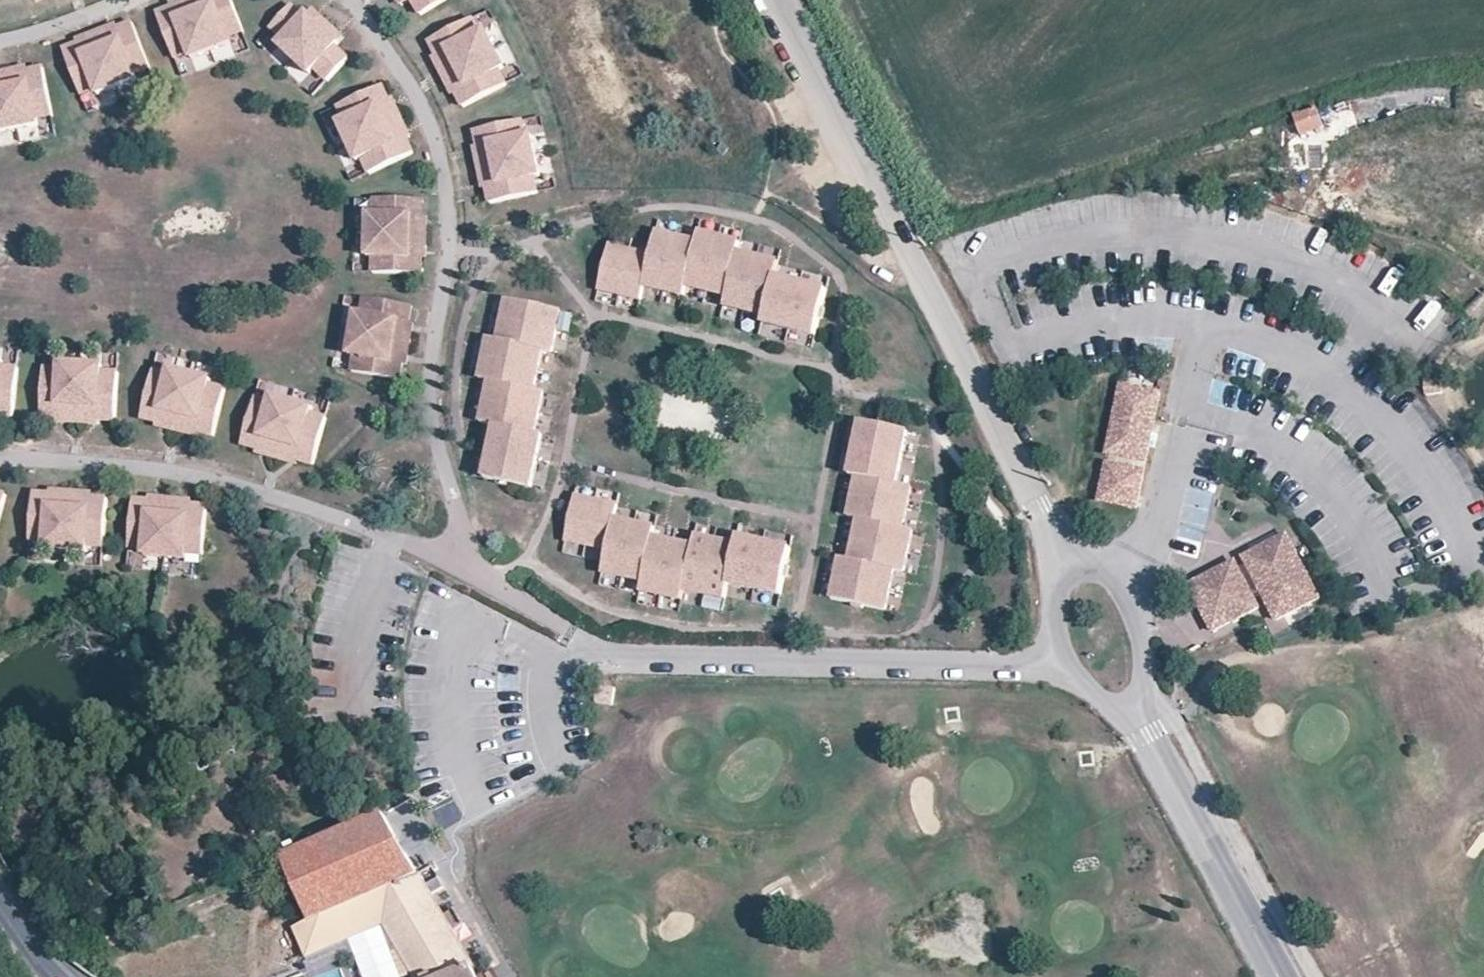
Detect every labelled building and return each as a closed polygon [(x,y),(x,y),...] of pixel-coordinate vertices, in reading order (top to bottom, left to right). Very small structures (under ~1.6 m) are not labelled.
[(157,13),(170,47),(185,41),(190,53),(192,59),(212,51),(192,0),(182,0),(181,1),(184,10),(176,13),(174,7),(157,13)] [(232,0),(209,0),(205,2),(204,0),(192,0),(212,51),(232,43),(230,38),(225,26),(240,20),(232,0)] [(412,0),(421,16),(438,6),(435,0),(411,0),(412,0)] [(184,10),(181,1),(172,4),(174,7),(176,13),(184,10)] [(312,25),(305,19),(291,6),(278,21),(291,33),(284,41),(279,46),(295,60),(328,25),(320,17),(312,25)] [(320,17),(313,10),(305,19),(312,25),(320,17)] [(461,24),(468,39),(480,32),(472,18),(461,24)] [(240,20),(225,26),(230,38),(245,32),(240,20)] [(284,41),(291,33),(278,21),(271,28),(284,41)] [(146,56),(133,23),(117,29),(119,35),(111,38),(107,29),(97,33),(118,87),(138,80),(136,74),(131,62),(146,56)] [(461,24),(429,41),(437,56),(443,53),(447,61),(438,66),(443,76),(495,48),(485,30),(480,32),(468,39),(461,24)] [(116,25),(107,29),(111,38),(119,35),(117,29),(116,25)] [(349,60),(336,47),(328,41),(336,32),(328,25),(295,60),(310,75),(315,70),(322,62),(335,75),(349,60)] [(336,47),(343,39),(336,32),(328,41),(336,47)] [(80,43),(64,49),(76,83),(91,77),(96,89),(98,95),(118,87),(97,33),(87,37),(90,46),(82,49),(80,43)] [(90,46),(87,37),(78,40),(80,43),(82,49),(90,46)] [(190,53),(185,41),(170,47),(175,59),(190,53)] [(456,92),(464,107),(495,90),(488,76),(500,70),(505,67),(495,48),(443,76),(448,85),(457,81),(461,89),(456,92)] [(434,58),(438,66),(447,61),(443,53),(437,56),(434,58)] [(146,56),(131,62),(136,74),(151,69),(146,56)] [(335,75),(322,62),(315,70),(328,82),(335,75)] [(25,68),(17,70),(19,80),(27,78),(26,72),(25,68)] [(50,103),(43,69),(26,72),(27,78),(19,80),(17,70),(6,72),(17,129),(38,125),(37,120),(34,107),(50,103)] [(500,70),(488,76),(495,90),(507,84),(500,70)] [(17,129),(6,72),(0,73),(0,133),(17,129)] [(96,89),(91,77),(76,83),(81,95),(96,89)] [(457,81),(448,85),(452,93),(456,92),(461,89),(457,81)] [(390,102),(382,86),(350,101),(357,116),(345,121),(340,124),(348,143),(401,119),(397,108),(388,113),(384,104),(390,102)] [(388,113),(397,108),(393,100),(390,102),(384,104),(388,113)] [(345,121),(357,116),(350,101),(338,107),(345,121)] [(50,103),(34,107),(37,120),(53,117),(50,103)] [(1324,130),(1315,109),(1294,116),(1301,137),(1324,130)] [(381,169),(414,154),(406,138),(401,141),(397,133),(406,129),(401,119),(348,143),(357,162),(363,160),(375,154),(381,169)] [(510,123),(513,139),(526,137),(523,121),(510,123)] [(510,123),(475,131),(478,148),(484,146),(486,155),(476,157),(478,168),(536,156),(531,135),(526,137),(513,139),(510,123)] [(410,137),(406,129),(397,133),(401,141),(406,138),(410,137)] [(475,148),(476,157),(486,155),(484,146),(478,148),(475,148)] [(381,169),(375,154),(363,160),(369,175),(381,169)] [(486,187),(490,204),(524,197),(521,181),(534,178),(540,177),(536,156),(478,168),(481,179),(490,177),(492,186),(486,187)] [(490,177),(481,179),(482,188),(486,187),(492,186),(490,177)] [(534,178),(521,181),(524,197),(538,194),(534,178)] [(423,218),(424,200),(388,199),(388,215),(375,215),(369,215),(368,236),(427,238),(427,227),(417,226),(417,217),(423,218)] [(375,215),(388,215),(388,199),(375,199),(375,215)] [(417,226),(427,227),(427,218),(423,218),(417,217),(417,226)] [(644,287),(684,296),(686,286),(696,243),(656,233),(651,256),(644,287)] [(686,286),(726,297),(737,252),(740,244),(698,233),(696,243),(686,286)] [(386,274),(422,275),(422,258),(416,257),(416,249),(426,249),(427,238),(368,236),(368,257),(373,257),(387,258),(386,274)] [(644,287),(651,256),(609,245),(605,262),(603,261),(600,272),(603,273),(599,290),(641,300),(644,287)] [(426,258),(426,249),(416,249),(416,257),(422,258),(426,258)] [(726,297),(724,306),(764,316),(775,276),(778,263),(737,252),(726,297)] [(386,274),(387,258),(373,257),(373,273),(386,274)] [(823,308),(827,290),(775,276),(764,316),(762,322),(816,336),(820,318),(822,319),(825,308),(823,308)] [(362,314),(375,316),(377,300),(364,298),(362,314)] [(410,323),(412,306),(377,300),(375,316),(362,314),(356,313),(353,334),(410,343),(412,332),(402,331),(404,322),(410,323)] [(507,300),(498,341),(543,351),(552,353),(561,312),(540,307),(540,305),(529,302),(529,305),(507,300)] [(402,331),(412,332),(413,323),(410,323),(404,322),(402,331)] [(365,374),(401,379),(403,362),(397,361),(399,353),(408,354),(410,343),(353,334),(349,355),(355,356),(368,358),(365,374)] [(485,338),(477,380),(489,382),(534,391),(543,351),(498,341),(485,338)] [(407,363),(408,354),(399,353),(397,361),(403,362),(407,363)] [(365,374),(368,358),(355,356),(352,372),(365,374)] [(14,417),(18,382),(2,380),(3,367),(3,361),(0,361),(0,416),(14,417)] [(43,382),(41,417),(58,418),(58,412),(67,413),(67,423),(78,423),(81,365),(60,364),(60,369),(59,383),(43,382)] [(98,421),(115,422),(117,386),(101,385),(102,372),(102,366),(81,365),(78,423),(89,424),(89,414),(98,415),(98,421)] [(3,367),(2,380),(18,382),(19,369),(3,367)] [(43,382),(59,383),(60,369),(44,368),(43,382)] [(150,384),(142,419),(159,423),(160,417),(169,419),(166,429),(177,431),(191,375),(170,370),(169,375),(166,388),(150,384)] [(150,384),(166,388),(169,375),(153,371),(150,384)] [(102,372),(101,385),(117,386),(118,373),(102,372)] [(198,433),(214,437),(223,402),(207,398),(210,385),(212,380),(191,375),(177,431),(188,434),(190,425),(199,427),(198,433)] [(1444,392),(1439,379),(1421,386),(1426,399),(1444,392)] [(489,382),(481,423),(496,426),(535,434),(544,393),(534,391),(489,382)] [(1119,383),(1104,455),(1147,464),(1163,392),(1119,383)] [(210,385),(207,398),(223,402),(226,389),(210,385)] [(251,410),(241,445),(257,449),(259,444),(268,446),(265,455),(276,459),(292,402),(272,397),(270,402),(266,415),(251,410)] [(251,410),(266,415),(270,402),(254,398),(251,410)] [(296,460),(313,465),(322,431),(307,427),(311,414),(312,408),(292,402),(276,459),(286,462),(289,452),(298,455),(296,460)] [(58,422),(67,423),(67,413),(58,412),(58,418),(58,422)] [(98,421),(98,415),(89,414),(89,424),(98,425),(98,421)] [(311,414),(307,427),(322,431),(326,418),(311,414)] [(158,427),(166,429),(169,419),(160,417),(159,423),(158,427)] [(897,485),(908,432),(890,428),(891,426),(880,423),(879,426),(861,422),(849,476),(858,477),(897,485)] [(190,425),(188,434),(197,436),(198,433),(199,427),(190,425)] [(496,426),(485,479),(502,483),(502,485),(513,488),(514,485),(532,489),(543,435),(535,434),(496,426)] [(256,453),(265,455),(268,446),(259,444),(257,449),(256,453)] [(289,452),(286,462),(295,464),(296,460),(298,455),(289,452)] [(1096,502),(1138,511),(1146,470),(1105,461),(1096,502)] [(903,529),(912,488),(897,485),(858,477),(849,518),(858,520),(903,529)] [(58,501),(59,491),(50,490),(50,494),(49,500),(58,501)] [(50,494),(33,493),(30,528),(46,530),(45,543),(45,549),(66,550),(70,492),(59,491),(58,501),(49,500),(50,494)] [(104,534),(107,498),(90,497),(89,503),(80,502),(81,493),(70,492),(66,550),(87,552),(87,546),(88,533),(104,534)] [(90,493),(81,493),(80,502),(89,503),(90,497),(90,493)] [(565,541),(608,550),(615,519),(618,506),(575,496),(572,513),(569,513),(567,524),(569,524),(565,541)] [(151,501),(134,500),(130,535),(146,537),(145,550),(145,556),(166,557),(171,499),(160,498),(159,508),(150,507),(151,501)] [(159,508),(160,498),(151,498),(151,501),(150,507),(159,508)] [(205,542),(208,506),(191,505),(190,511),(181,510),(182,500),(171,499),(166,557),(187,559),(187,554),(189,541),(205,542)] [(191,501),(182,500),(181,510),(190,511),(191,505),(191,501)] [(653,538),(655,528),(615,519),(608,550),(603,572),(643,581),(653,538)] [(907,573),(916,531),(903,529),(858,520),(850,560),(895,570),(907,573)] [(45,543),(46,530),(30,528),(29,542),(45,543)] [(104,534),(88,533),(87,546),(103,547),(104,534)] [(145,550),(146,537),(130,535),(129,548),(145,550)] [(1319,598),(1287,535),(1243,558),(1255,580),(1261,581),(1267,592),(1264,598),(1276,621),(1319,598)] [(736,545),(695,537),(693,546),(684,591),(725,599),(728,586),(736,545)] [(684,591),(693,546),(653,538),(643,581),(641,591),(682,599),(684,591)] [(728,586),(781,596),(785,578),(787,579),(789,567),(787,567),(791,549),(737,539),(736,545),(728,586)] [(205,542),(189,541),(187,554),(204,555),(205,542)] [(886,611),(895,570),(850,560),(840,558),(832,599),(853,604),(852,606),(863,609),(864,606),(886,611)] [(1259,608),(1235,562),(1198,581),(1193,595),(1213,632),(1259,608)] [(1267,592),(1261,581),(1255,580),(1264,598),(1267,592)] [(1193,595),(1198,581),(1188,586),(1193,595)] [(613,705),(616,688),(598,685),(595,702),(613,705)] [(432,899),(383,815),(283,859),(312,923),(369,900),(381,921),(432,899)] [(381,921),(384,925),(412,973),(414,976),(445,976),(471,966),(458,944),(452,933),(443,917),(432,899),(381,921)] [(339,945),(384,925),(381,921),(369,900),(312,923),(294,929),(307,959),(339,945)] [(465,925),(456,909),(443,917),(452,933),(465,925)] [(339,945),(353,976),(403,976),(412,973),(384,925),(339,945)] [(471,966),(445,976),(478,976),(471,966)]
